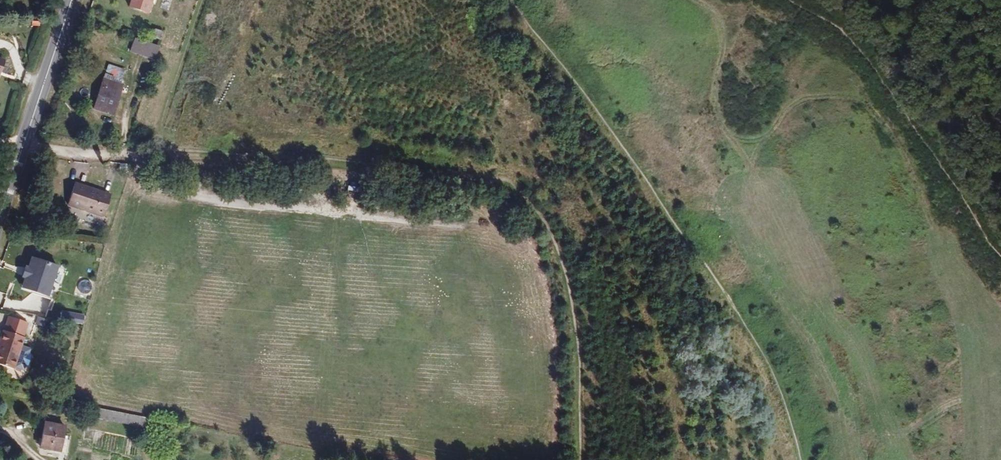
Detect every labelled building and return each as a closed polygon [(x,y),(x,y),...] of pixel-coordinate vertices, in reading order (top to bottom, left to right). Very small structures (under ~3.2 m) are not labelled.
[(117,6),(138,12),(143,0),(118,0),(117,6)] [(135,36),(130,51),(155,59),(160,44),(135,36)] [(122,44),(118,57),(126,59),(130,47),(122,44)] [(115,82),(96,75),(87,103),(106,111),(115,82)] [(97,197),(63,185),(55,206),(90,218),(97,197)] [(34,227),(25,223),(22,230),(32,233),(34,227)] [(56,266),(31,259),(29,270),(25,270),(23,282),(25,282),(23,290),(46,296),(56,266)] [(62,310),(60,318),(83,322),(84,314),(62,310)] [(3,382),(13,350),(12,350),(16,335),(0,330),(0,381),(3,382)] [(131,432),(132,423),(82,416),(81,425),(131,432)] [(56,438),(37,435),(33,459),(53,459),(56,438)] [(56,438),(53,459),(62,459),(66,438),(56,438)]
